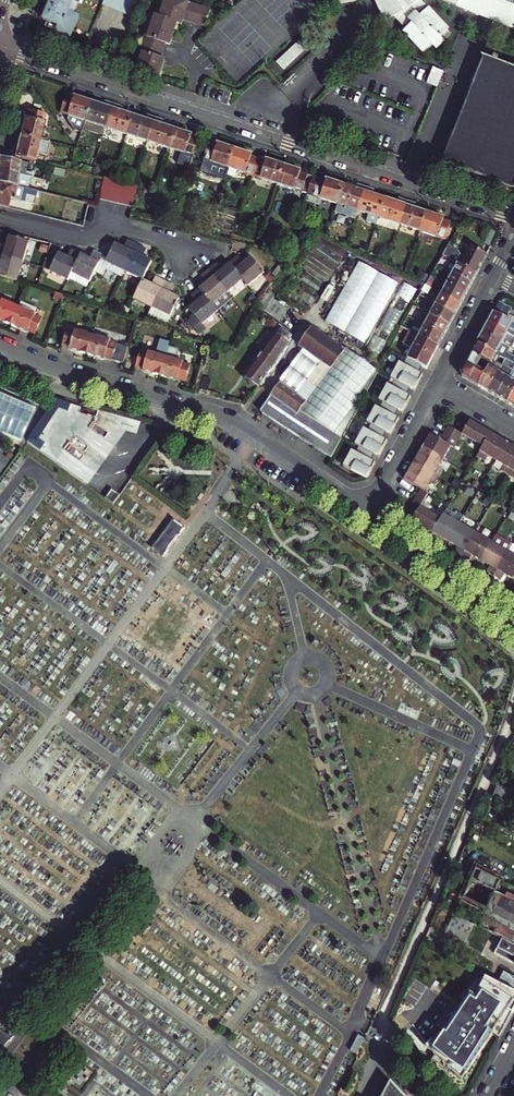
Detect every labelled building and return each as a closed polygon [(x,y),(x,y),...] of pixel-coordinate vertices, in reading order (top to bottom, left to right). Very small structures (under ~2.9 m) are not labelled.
[(79,0),(50,0),(42,20),(56,26),(52,34),(68,40),(78,15),(68,11),(72,0),(78,2),(79,0)] [(163,65),(164,60),(159,59),(164,43),(168,45),(176,22),(180,24),(182,19),(204,27),(210,11),(183,0),(165,0),(160,16),(155,15),(148,36),(145,35),(139,52),(142,53),(134,75),(157,82),(163,65)] [(390,30),(396,25),(388,19),(396,1),(395,0),(370,0),(390,30)] [(396,25),(397,26),(398,24),(408,32),(410,30),(413,32),(410,35),(433,52),(453,25),(419,0),(395,0),(396,1),(388,19),(396,25)] [(513,29),(513,0),(440,0),(513,29)] [(281,68),(304,51),(298,43),(275,60),(281,68)] [(483,56),(443,164),(513,191),(513,67),(483,56)] [(438,87),(444,72),(434,68),(429,83),(438,87)] [(357,73),(352,84),(366,89),(370,78),(357,73)] [(73,98),(65,96),(60,113),(84,121),(90,102),(74,97),(73,98)] [(106,128),(114,105),(106,102),(104,107),(90,102),(84,121),(106,128)] [(122,107),(114,105),(106,128),(127,135),(133,116),(120,112),(122,107)] [(27,108),(19,135),(39,140),(46,112),(27,108)] [(147,142),(154,118),(147,116),(145,120),(133,116),(127,135),(147,142)] [(163,121),(154,118),(147,142),(170,150),(177,130),(162,126),(163,121)] [(306,119),(302,130),(312,133),(316,123),(306,119)] [(192,135),(177,130),(170,150),(182,154),(179,161),(190,165),(198,140),(191,137),(192,135)] [(39,140),(19,135),(16,149),(11,148),(11,150),(8,149),(7,154),(34,161),(36,153),(46,155),(49,142),(39,140)] [(203,161),(227,169),(233,149),(217,143),(216,145),(209,143),(203,161)] [(227,169),(252,177),(257,159),(250,157),(251,155),(233,149),(227,169)] [(0,157),(0,170),(27,177),(33,178),(34,174),(26,172),(27,164),(0,157)] [(252,177),(276,185),(283,165),(265,159),(265,161),(257,159),(252,177)] [(300,171),(283,165),(276,185),(306,195),(312,177),(299,173),(300,171)] [(0,170),(0,183),(24,189),(27,177),(0,170)] [(306,195),(336,205),(343,185),(326,179),(325,181),(312,177),(306,195)] [(97,200),(132,207),(136,185),(102,178),(97,200)] [(0,183),(0,206),(6,207),(7,199),(33,205),(36,192),(24,189),(0,183)] [(336,205),(357,212),(365,187),(357,185),(356,189),(343,185),(336,205)] [(367,222),(376,225),(384,199),(371,194),(373,190),(365,187),(357,212),(369,216),(367,222)] [(396,232),(399,225),(406,201),(398,198),(397,203),(384,199),(376,225),(396,232)] [(399,225),(419,232),(426,212),(413,208),(415,204),(406,201),(399,225)] [(442,217),(426,212),(419,232),(444,240),(450,222),(442,220),(442,217)] [(22,261),(28,241),(7,235),(4,244),(0,243),(0,254),(22,261)] [(100,261),(123,272),(136,246),(126,242),(123,249),(114,244),(107,258),(103,256),(100,261)] [(459,263),(476,273),(486,254),(469,245),(459,263)] [(123,272),(142,281),(152,263),(142,258),(146,251),(136,246),(123,272)] [(82,254),(72,249),(68,257),(60,253),(55,262),(46,258),(43,268),(68,281),(72,273),(82,254)] [(72,273),(89,282),(100,261),(103,256),(94,251),(90,258),(82,254),(72,273)] [(16,281),(22,261),(0,254),(0,276),(16,281)] [(243,279),(248,285),(264,272),(250,255),(242,261),(237,256),(230,262),(243,279)] [(471,282),(476,273),(459,263),(447,256),(441,266),(442,267),(452,272),(471,282)] [(289,259),(282,269),(288,274),(296,264),(289,259)] [(209,269),(228,291),(243,279),(230,262),(228,264),(222,269),(217,263),(209,269)] [(366,343),(395,281),(355,262),(326,324),(366,343)] [(431,275),(436,278),(442,267),(441,266),(437,264),(431,275)] [(199,288),(212,304),(228,291),(209,269),(201,276),(207,282),(199,288)] [(452,272),(446,283),(465,294),(471,282),(452,272)] [(425,285),(431,288),(436,278),(431,275),(425,285)] [(142,281),(133,300),(152,309),(165,283),(156,278),(152,286),(142,281)] [(402,282),(368,351),(379,356),(413,287),(402,282)] [(165,283),(152,309),(150,314),(160,320),(168,322),(179,299),(171,295),(174,287),(165,283)] [(446,283),(440,293),(460,303),(465,294),(446,283)] [(212,304),(199,288),(191,295),(196,301),(188,307),(193,314),(188,320),(198,333),(205,328),(202,324),(218,311),(212,304)] [(63,295),(53,293),(51,299),(61,302),(63,295)] [(435,303),(454,314),(460,303),(440,293),(435,303)] [(10,324),(17,305),(1,298),(0,299),(0,320),(10,324)] [(449,325),(454,314),(435,303),(428,299),(426,298),(419,309),(429,314),(449,325)] [(273,299),(265,310),(279,320),(287,310),(273,299)] [(487,321),(505,332),(506,331),(510,334),(513,327),(513,323),(504,318),(505,315),(510,307),(498,301),(487,321)] [(41,317),(17,305),(10,324),(26,331),(27,330),(34,333),(41,317)] [(408,315),(412,317),(417,308),(413,305),(408,315)] [(429,314),(424,324),(443,334),(449,325),(429,314)] [(504,318),(513,323),(513,320),(505,315),(504,318)] [(505,332),(487,321),(481,331),(500,342),(505,332)] [(424,324),(418,334),(438,345),(443,334),(424,324)] [(314,389),(343,350),(311,326),(298,344),(303,348),(321,362),(306,382),(314,389)] [(74,331),(65,328),(61,344),(86,353),(91,334),(74,329),(74,331)] [(255,383),(259,385),(288,346),(287,343),(291,334),(283,328),(277,335),(276,334),(246,376),(253,384),(255,383)] [(404,341),(413,345),(432,356),(438,345),(418,334),(410,330),(404,341)] [(481,331),(475,342),(494,352),(500,342),(481,331)] [(109,339),(91,334),(86,353),(104,358),(104,357),(112,359),(116,343),(108,341),(109,339)] [(494,352),(475,342),(470,352),(480,358),(486,361),(489,363),(491,359),(494,352)] [(500,356),(506,345),(500,342),(494,352),(500,356)] [(406,357),(413,361),(422,365),(426,367),(432,356),(413,345),(406,357)] [(175,349),(166,346),(164,355),(158,374),(177,379),(177,378),(184,380),(188,364),(173,358),(175,349)] [(278,382),(305,402),(296,413),(338,444),(342,436),(377,371),(345,348),(343,350),(314,389),(306,382),(321,362),(303,348),(278,382)] [(502,357),(504,357),(511,361),(513,363),(513,362),(513,350),(512,348),(508,354),(505,352),(502,357)] [(142,369),(158,374),(164,355),(148,350),(147,352),(140,350),(135,366),(142,368),(142,369)] [(461,375),(477,384),(483,373),(475,368),(480,358),(470,352),(460,370),(461,375)] [(402,364),(398,362),(390,377),(413,390),(421,377),(422,375),(418,373),(422,365),(413,361),(406,357),(402,364)] [(497,370),(486,390),(496,396),(511,368),(512,365),(510,364),(508,367),(501,362),(499,366),(497,370)] [(487,367),(483,373),(477,384),(486,390),(497,370),(487,365),(487,367)] [(511,368),(496,396),(506,401),(513,387),(513,370),(511,368)] [(409,388),(394,380),(391,385),(387,383),(378,399),(382,401),(398,410),(402,412),(411,396),(406,394),(409,388)] [(305,402),(278,382),(269,393),(270,394),(258,409),(329,461),(338,444),(296,413),(305,402)] [(23,440),(36,407),(0,393),(0,431),(23,440)] [(394,416),(398,410),(382,401),(378,408),(374,406),(366,421),(386,431),(390,434),(399,418),(394,416)] [(383,438),(386,431),(370,423),(366,430),(363,428),(355,443),(358,445),(374,453),(378,456),(387,440),(383,438)] [(476,426),(472,434),(455,425),(449,436),(465,445),(478,453),(489,434),(476,426)] [(421,447),(441,458),(448,446),(453,449),(457,441),(449,436),(442,432),(438,440),(427,434),(421,447)] [(488,457),(495,462),(506,443),(490,434),(479,454),(476,457),(485,462),(488,457)] [(479,454),(490,434),(489,434),(478,453),(479,454)] [(508,476),(513,466),(513,448),(506,443),(495,462),(503,466),(500,471),(508,476)] [(370,460),(374,453),(358,445),(354,452),(351,450),(342,465),(366,479),(375,463),(370,460)] [(441,458),(421,447),(412,462),(437,476),(441,469),(436,467),(441,458)] [(0,452),(0,469),(4,471),(12,461),(0,452)] [(404,478),(416,485),(421,488),(422,489),(427,481),(432,484),(437,476),(412,462),(404,478)] [(421,488),(413,504),(420,508),(413,521),(433,533),(441,519),(422,508),(430,493),(422,489),(421,488)] [(447,509),(441,519),(433,533),(449,542),(460,524),(451,518),(454,514),(447,509)] [(185,528),(173,519),(152,549),(163,557),(185,528)] [(460,524),(449,542),(458,547),(454,553),(461,557),(475,533),(460,524)] [(475,533),(461,557),(469,562),(472,556),(481,561),(491,543),(475,533)] [(491,543),(481,561),(489,566),(486,572),(493,577),(511,546),(495,537),(491,543)] [(493,577),(500,581),(504,575),(512,580),(513,576),(513,547),(512,545),(511,546),(493,577)] [(475,868),(461,896),(484,908),(476,924),(491,931),(501,936),(511,942),(513,936),(513,887),(475,868)] [(445,931),(459,938),(466,941),(475,924),(454,913),(445,931)] [(501,936),(491,931),(486,941),(496,946),(501,936)] [(496,946),(493,951),(513,962),(513,943),(511,942),(501,936),(496,946)] [(463,1077),(508,1007),(512,1010),(513,1007),(513,973),(504,968),(498,980),(485,973),(476,992),(471,989),(449,1024),(427,1045),(463,1077)] [(0,1024),(0,1037),(6,1029),(12,1033),(16,1027),(12,1024),(9,1029),(1,1023),(0,1024)] [(0,1037),(0,1049),(12,1033),(6,1029),(0,1037)] [(351,1050),(357,1053),(365,1038),(360,1034),(351,1050)] [(391,1089),(403,1095),(394,1085),(391,1089)]
